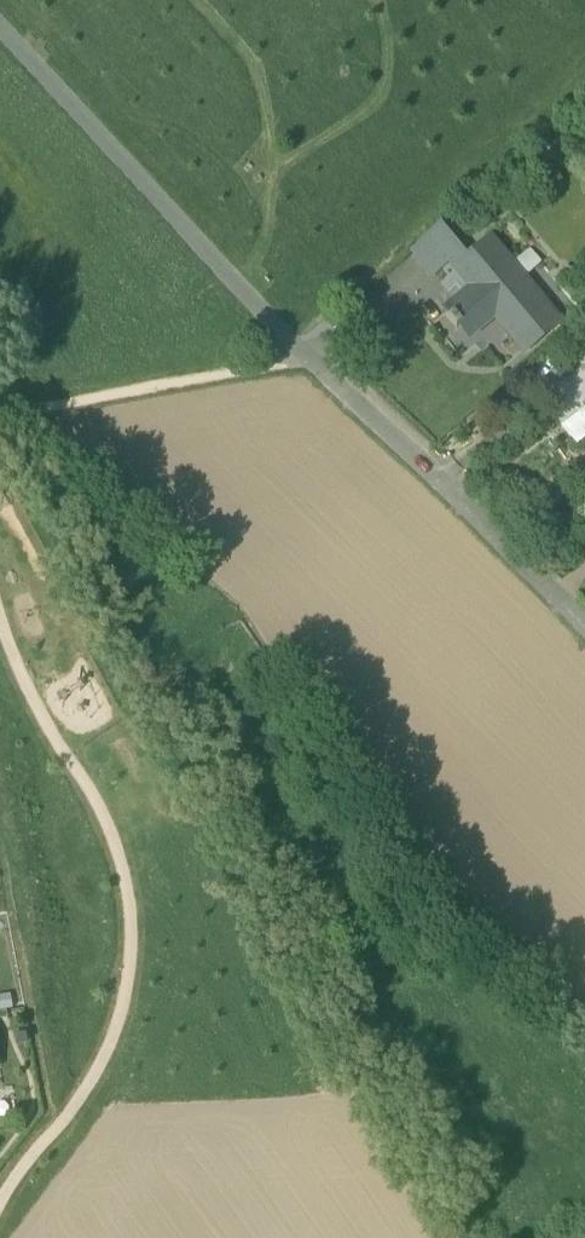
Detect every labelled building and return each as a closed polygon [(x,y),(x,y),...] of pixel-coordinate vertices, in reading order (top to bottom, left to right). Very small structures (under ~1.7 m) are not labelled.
[(412,253),(433,277),(450,263),(458,256),(437,231),(412,253)] [(501,346),(514,361),(525,351),(525,352),(558,324),(489,243),(465,264),(457,271),(474,291),(447,314),(448,315),(444,318),(456,331),(459,328),(468,338),(494,315),(512,336),(501,346)] [(457,271),(465,264),(458,256),(450,263),(457,271)] [(548,404),(580,442),(584,438),(584,373),(548,404)] [(0,996),(0,1012),(14,1011),(13,995),(0,996)]
